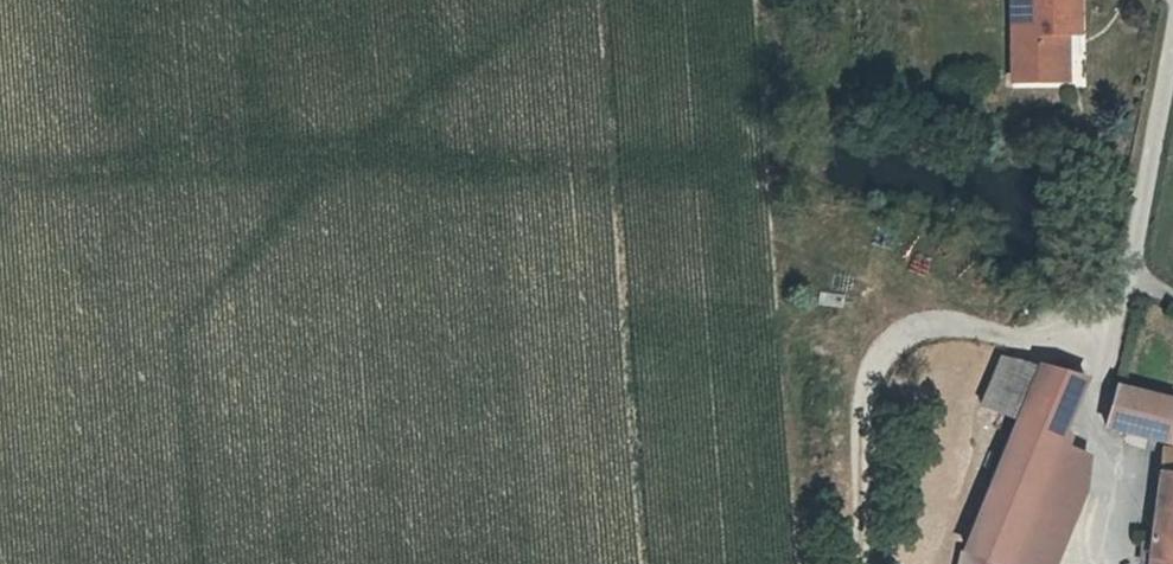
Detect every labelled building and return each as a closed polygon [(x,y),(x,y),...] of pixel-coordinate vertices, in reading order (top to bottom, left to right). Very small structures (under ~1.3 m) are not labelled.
[(1034,90),(1037,42),(1050,42),(1060,42),(1062,0),(999,0),(1008,0),(1006,40),(994,39),(991,87),(1034,90)] [(999,0),(997,0),(994,39),(1006,40),(1008,0),(999,0)] [(1037,42),(1034,90),(1047,90),(1050,42),(1037,42)] [(1055,468),(1087,396),(1049,381),(1035,410),(1023,436),(966,563),(1012,563),(1055,468)] [(1023,436),(1035,410),(1010,398),(998,425),(1023,436)] [(1102,430),(1165,450),(1172,424),(1172,419),(1113,400),(1102,430)] [(1172,451),(1160,450),(1152,563),(1172,563),(1172,452),(1172,451)] [(1055,468),(1012,563),(1071,563),(1105,489),(1055,468)]
